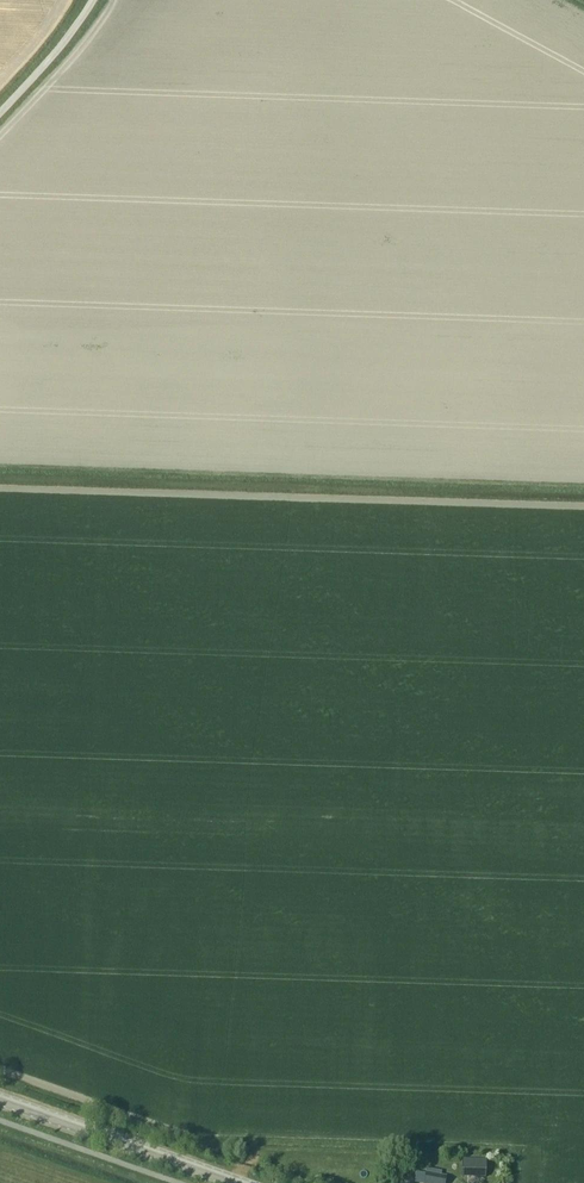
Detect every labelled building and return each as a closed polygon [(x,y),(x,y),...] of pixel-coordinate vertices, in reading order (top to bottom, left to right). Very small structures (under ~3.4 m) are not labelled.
[(485,1174),(486,1161),(462,1160),(461,1174),(485,1174)] [(442,1175),(442,1171),(426,1168),(424,1182),(445,1182),(446,1176),(442,1175)]
